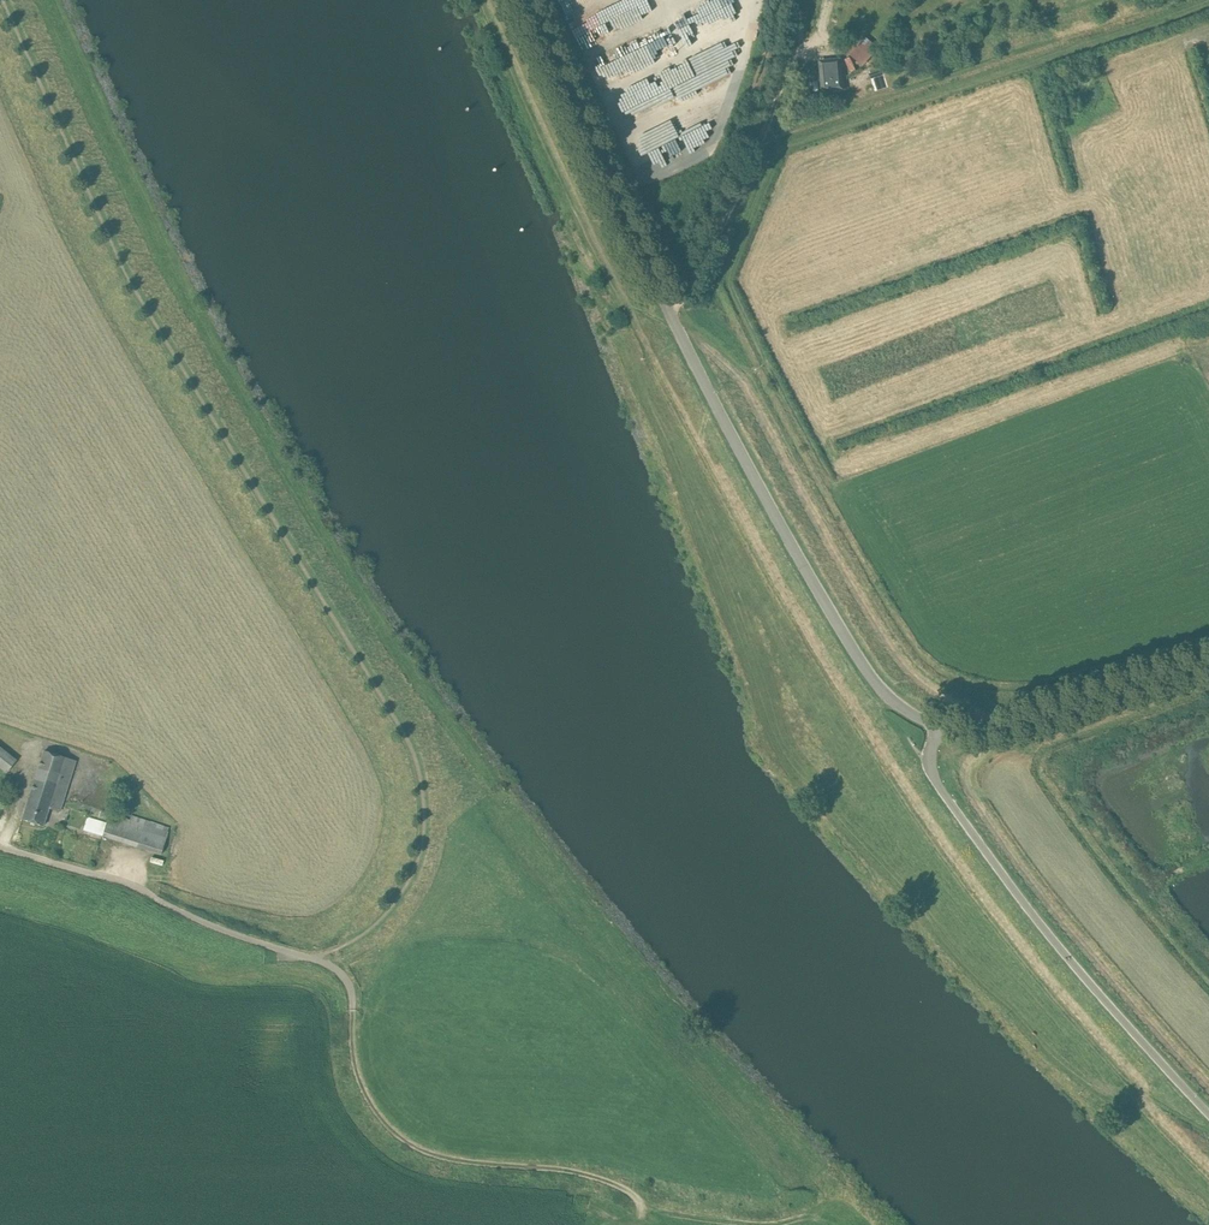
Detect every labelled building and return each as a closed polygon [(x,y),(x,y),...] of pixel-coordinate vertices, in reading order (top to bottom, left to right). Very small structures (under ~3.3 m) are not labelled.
[(590,27),(617,18),(612,5),(586,13),(590,27)] [(607,63),(612,74),(643,59),(638,49),(607,63)] [(821,62),(824,91),(843,89),(840,60),(821,62)] [(6,773),(17,760),(0,747),(0,768),(6,773)] [(43,827),(49,809),(59,812),(75,761),(44,751),(22,820),(43,827)] [(131,820),(110,814),(107,823),(103,836),(161,855),(169,832),(163,830),(165,827),(132,815),(131,820)] [(83,829),(103,836),(107,823),(87,816),(83,829)]
